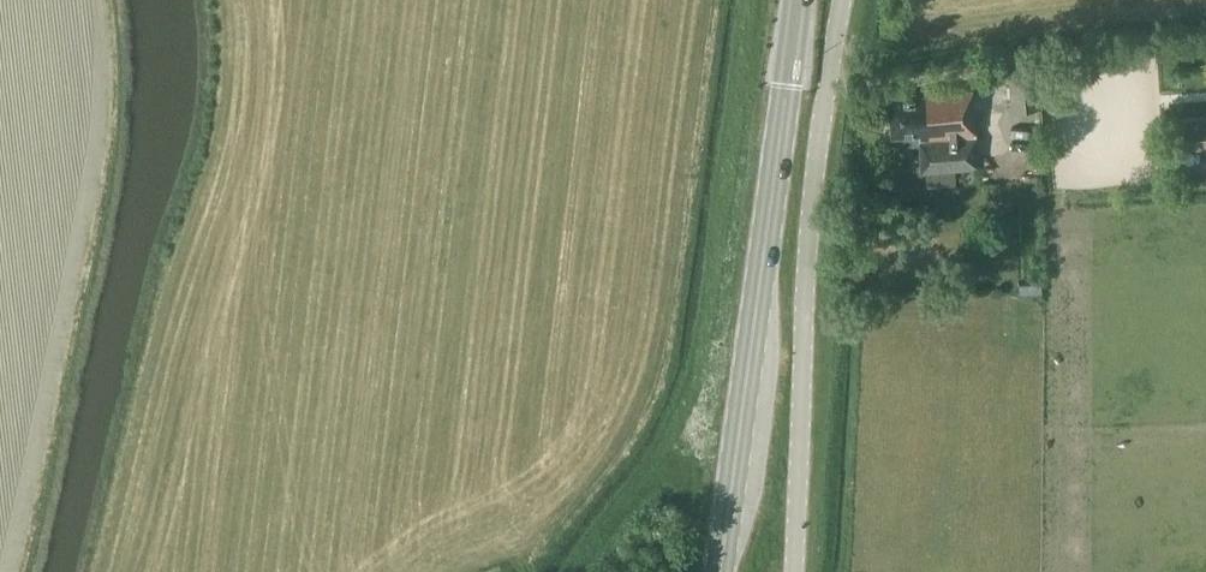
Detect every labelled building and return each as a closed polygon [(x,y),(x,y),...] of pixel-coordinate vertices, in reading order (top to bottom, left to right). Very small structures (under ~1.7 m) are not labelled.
[(1012,109),(1041,107),(1037,56),(1008,58),(1012,109)] [(922,171),(978,167),(973,87),(925,90),(925,94),(889,97),(891,136),(904,135),(905,145),(920,145),(922,171)] [(1205,146),(1205,147),(1205,117),(1181,119),(1182,148),(1205,146)] [(1042,284),(1019,283),(1019,293),(1042,294),(1042,284)]
